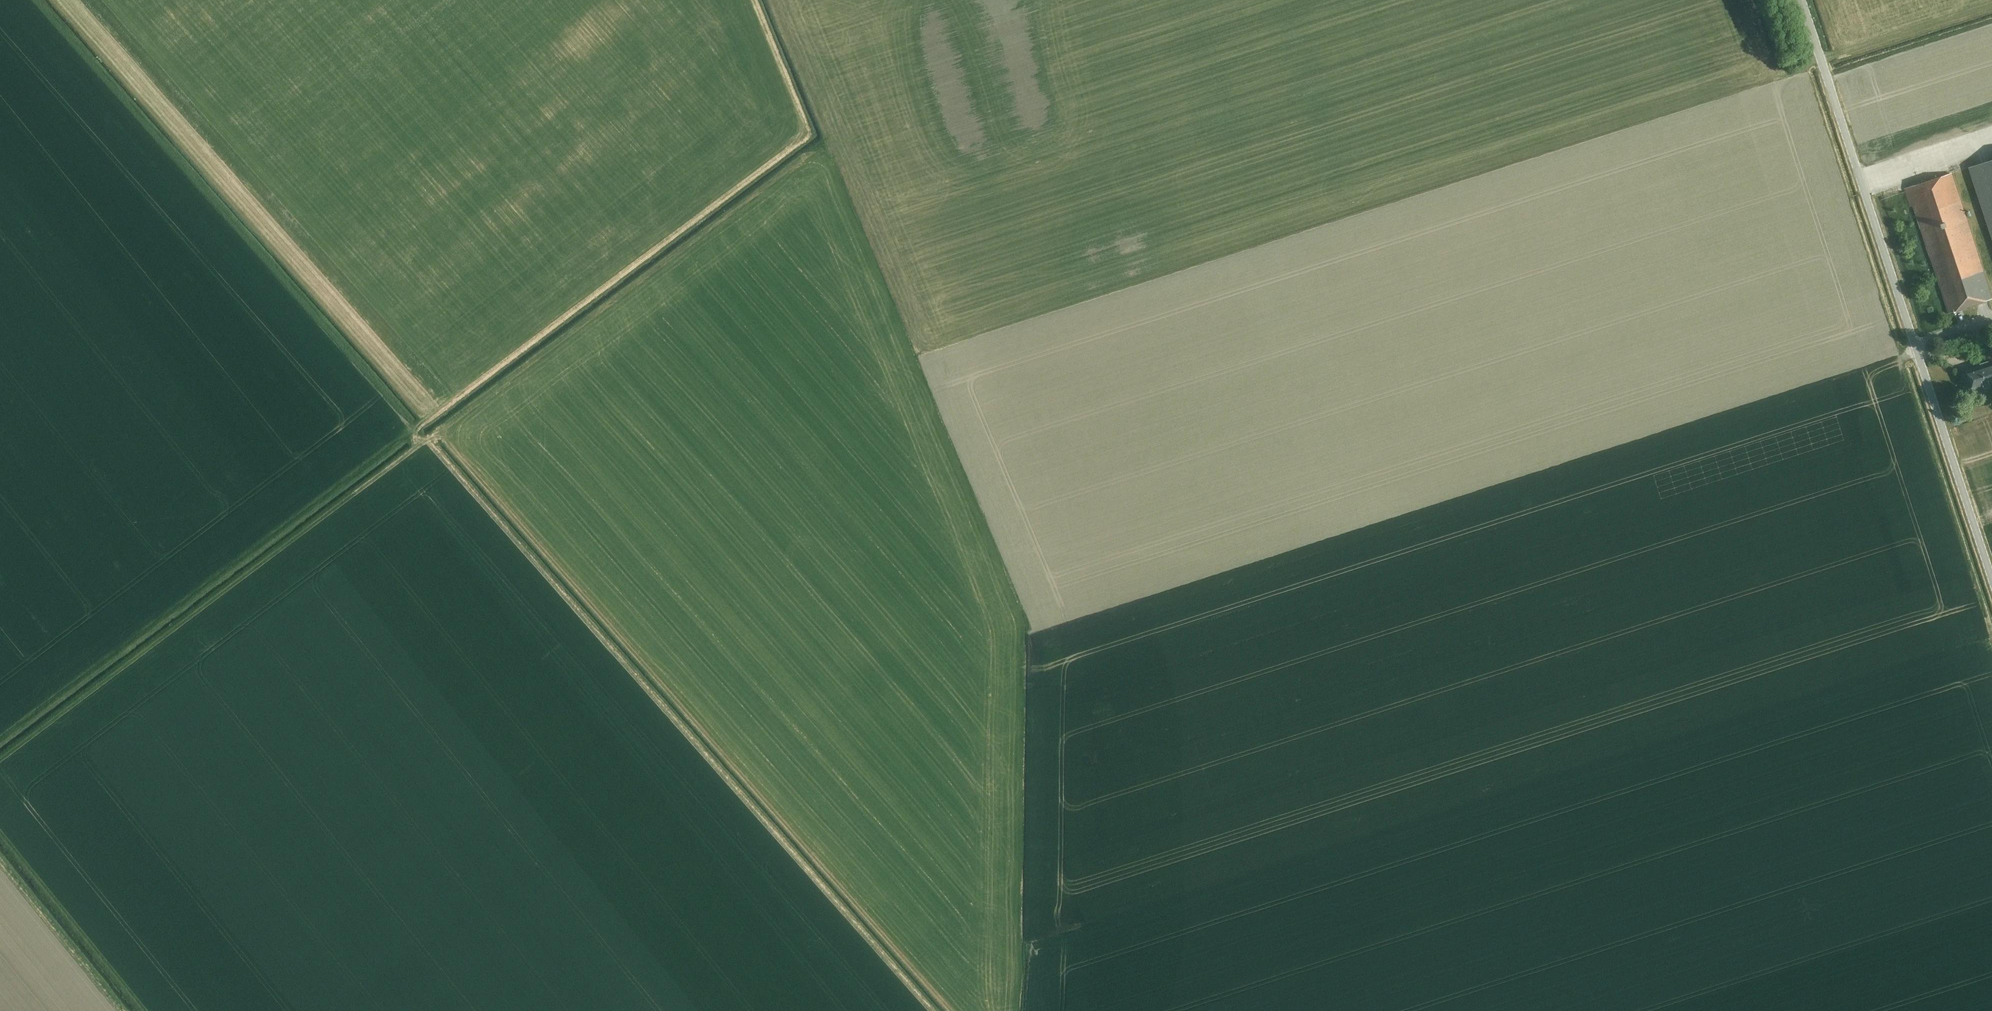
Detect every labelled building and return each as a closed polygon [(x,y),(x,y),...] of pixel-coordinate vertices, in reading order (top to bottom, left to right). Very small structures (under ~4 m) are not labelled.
[(1969,167),(1991,237),(1991,159),(1969,167)] [(1951,173),(1904,188),(1910,206),(1913,206),(1949,313),(1991,299),(1991,296),(1951,173)] [(1991,384),(1991,361),(1981,365),(1981,366),(1967,371),(1973,390),(1983,387),(1985,389),(1990,387),(1991,385),(1991,384)]
